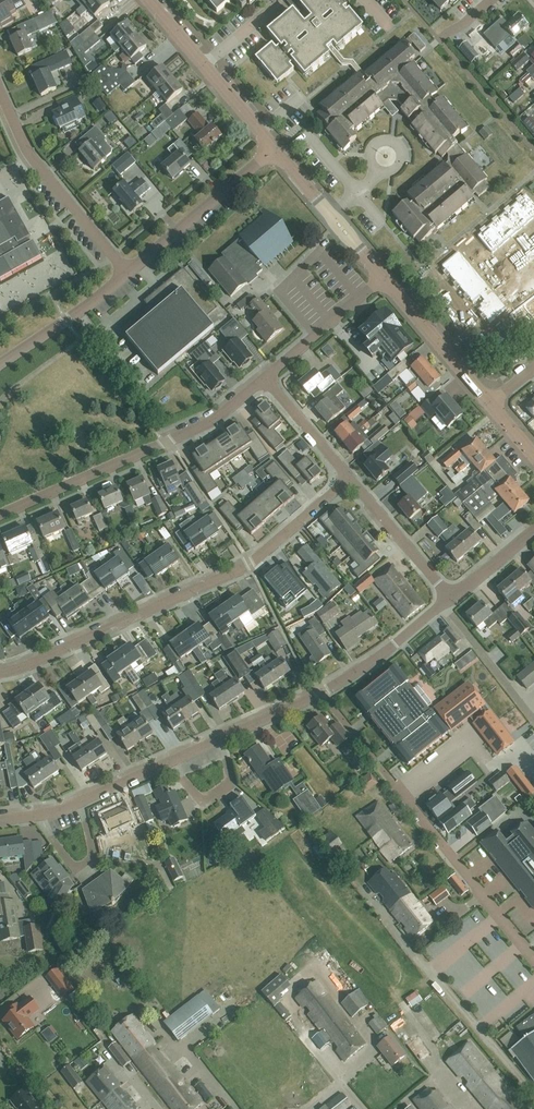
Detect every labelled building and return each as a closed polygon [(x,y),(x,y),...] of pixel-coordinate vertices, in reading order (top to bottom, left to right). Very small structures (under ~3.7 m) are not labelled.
[(0,2),(0,24),(3,28),(13,22),(9,15),(15,12),(11,6),(22,0),(3,0),(0,2)] [(84,5),(77,12),(81,17),(89,11),(95,18),(110,5),(106,0),(92,0),(85,6),(84,5)] [(217,11),(217,12),(217,13),(233,0),(208,0),(217,11)] [(242,10),(252,0),(234,0),(242,10)] [(339,0),(306,0),(307,2),(301,7),(307,14),(300,20),(295,13),(289,19),(287,17),(274,28),(276,30),(269,35),(280,47),(276,50),(272,45),(258,57),(263,64),(261,65),(272,78),(274,76),(280,83),(294,71),(290,66),(293,63),(303,75),(310,70),(312,72),(324,61),(323,59),(329,54),(327,51),(328,50),(332,47),(331,46),(333,45),(335,48),(341,42),(343,44),(356,33),(354,31),(361,26),(349,12),(345,14),(343,11),(346,8),(341,3),(338,6),(335,3),(339,0)] [(290,6),(296,13),(301,7),(294,0),(285,0),(290,6)] [(441,9),(452,0),(433,0),(441,9)] [(21,36),(11,41),(18,57),(32,51),(26,38),(40,32),(39,31),(58,23),(51,12),(34,19),(35,20),(17,28),(21,36)] [(502,18),(483,35),(495,49),(511,35),(514,38),(528,26),(518,15),(508,25),(502,18)] [(59,26),(66,37),(74,30),(67,20),(59,26)] [(121,49),(136,36),(127,24),(125,26),(120,20),(113,27),(117,32),(111,37),(116,44),(111,48),(115,53),(121,49)] [(84,43),(95,34),(95,33),(103,27),(99,22),(80,38),(84,43)] [(95,34),(84,43),(75,51),(85,68),(91,63),(85,55),(101,41),(95,34)] [(420,52),(426,47),(414,34),(409,38),(420,52)] [(146,48),(136,36),(121,49),(131,61),(135,65),(143,57),(140,53),(146,48)] [(524,51),(532,44),(527,38),(519,45),(524,51)] [(472,46),(479,56),(488,51),(482,40),(472,46)] [(323,110),(317,115),(329,129),(327,131),(344,151),(350,146),(349,145),(357,139),(352,133),(374,114),(390,101),(398,102),(403,108),(401,110),(408,119),(409,120),(410,119),(414,124),(412,126),(435,154),(437,153),(439,155),(442,158),(447,154),(458,145),(453,139),(460,133),(462,134),(468,129),(441,99),(412,65),(409,61),(414,57),(403,43),(366,74),(367,76),(366,77),(353,61),(351,61),(343,60),(332,47),(328,50),(341,66),(351,66),(362,80),(361,81),(357,76),(320,107),(323,110)] [(459,49),(471,63),(478,57),(465,43),(459,49)] [(42,97),(56,90),(52,80),(60,77),(57,72),(72,65),(66,53),(33,68),(37,77),(34,79),(42,97)] [(517,72),(530,61),(523,53),(511,65),(517,72)] [(525,83),(533,74),(533,65),(526,72),(528,74),(519,81),(523,84),(525,83)] [(157,92),(173,79),(163,67),(147,80),(157,92)] [(525,83),(529,87),(533,82),(533,74),(525,83)] [(92,82),(89,77),(82,80),(85,85),(92,82)] [(121,86),(125,92),(135,83),(131,78),(121,86)] [(167,104),(182,90),(173,79),(157,92),(167,104)] [(60,130),(77,122),(86,118),(76,96),(73,97),(58,104),(60,111),(53,114),(60,130)] [(165,121),(174,114),(165,104),(158,110),(162,115),(152,123),(152,124),(148,127),(153,132),(165,121)] [(180,109),(174,114),(165,121),(174,131),(188,120),(180,109)] [(111,112),(104,118),(110,125),(117,120),(111,112)] [(134,113),(123,122),(134,136),(145,127),(134,113)] [(209,128),(198,114),(188,122),(200,136),(195,140),(204,152),(221,138),(211,127),(209,128)] [(493,134),(486,126),(479,133),(481,135),(485,140),(493,134)] [(106,140),(96,127),(80,140),(86,147),(79,153),(94,171),(106,161),(105,159),(111,153),(112,150),(105,142),(106,140)] [(150,148),(158,141),(152,134),(144,141),(150,148)] [(173,158),(162,168),(172,180),(190,166),(185,160),(181,155),(187,150),(179,141),(173,146),(167,151),(173,158)] [(407,202),(393,214),(414,239),(415,238),(420,244),(436,231),(474,199),(471,196),(475,193),(479,197),(490,187),(485,181),(487,179),(458,145),(447,154),(448,156),(448,163),(444,164),(407,196),(413,203),(410,206),(407,202)] [(120,176),(136,162),(128,153),(113,166),(120,176)] [(150,191),(142,180),(130,190),(125,184),(114,193),(119,201),(120,200),(124,205),(120,207),(128,217),(142,205),(138,201),(150,191)] [(504,195),(513,188),(507,181),(498,187),(504,195)] [(478,236),(493,253),(495,251),(492,247),(502,239),(514,229),(526,219),(533,212),(533,204),(526,195),(523,197),(527,202),(520,207),(517,203),(514,205),(511,208),(515,212),(509,217),(505,213),(502,215),(499,218),(503,222),(497,227),(493,223),(490,226),(487,228),(491,232),(485,238),(481,233),(478,236)] [(41,256),(32,240),(29,242),(26,238),(30,236),(8,197),(0,202),(0,279),(41,256)] [(231,297),(247,284),(262,271),(259,267),(289,242),(282,230),(284,228),(262,210),(261,211),(265,217),(221,255),(224,258),(209,271),(231,297)] [(533,235),(533,219),(517,231),(526,241),(533,235)] [(460,251),(442,267),(445,270),(449,266),(454,273),(450,276),(452,279),(455,282),(459,278),(464,285),(460,288),(462,291),(465,294),(469,290),(475,297),(470,300),(473,303),(482,314),(486,310),(491,317),(487,320),(489,323),(507,308),(505,305),(501,309),(490,296),(488,297),(485,293),(486,291),(476,280),(466,268),(458,258),(463,254),(460,251)] [(193,260),(188,264),(206,286),(212,282),(193,260)] [(183,268),(164,284),(163,284),(154,291),(155,292),(144,302),(147,306),(119,330),(157,375),(214,328),(205,319),(217,309),(183,268)] [(272,315),(258,299),(247,307),(253,314),(257,311),(261,316),(254,322),(259,329),(257,331),(267,343),(282,330),(270,316),(272,315)] [(510,314),(524,332),(531,327),(528,322),(533,317),(533,302),(526,308),(516,315),(513,311),(510,314)] [(233,315),(236,309),(229,306),(226,312),(233,315)] [(389,318),(385,313),(379,318),(381,320),(375,325),(373,323),(364,330),(374,342),(365,349),(373,358),(381,351),(387,358),(391,362),(411,346),(402,335),(401,336),(397,331),(398,330),(394,325),(396,323),(391,317),(389,318)] [(252,358),(242,345),(242,344),(239,340),(246,334),(234,319),(220,331),(232,345),(224,351),(233,362),(234,362),(240,368),(242,366),(243,367),(245,367),(246,366),(248,365),(249,364),(249,363),(250,362),(250,361),(249,360),(252,358)] [(335,337),(326,343),(330,350),(339,344),(335,337)] [(207,342),(192,355),(203,369),(196,375),(205,385),(207,385),(212,392),(215,389),(216,390),(218,390),(219,389),(220,388),(221,387),(222,386),(223,385),(222,384),(224,381),(214,369),(215,368),(211,363),(219,357),(207,342)] [(315,351),(321,361),(332,355),(326,345),(315,351)] [(382,362),(390,371),(395,367),(391,362),(387,358),(382,362)] [(431,370),(422,359),(407,372),(414,379),(405,387),(408,390),(431,370)] [(410,367),(404,360),(387,374),(393,381),(410,367)] [(440,380),(431,370),(408,390),(410,393),(418,386),(428,398),(440,389),(436,384),(440,380)] [(311,394),(315,399),(335,383),(326,372),(319,378),(314,372),(299,384),(309,395),(311,394)] [(383,389),(378,382),(371,388),(377,394),(383,389)] [(360,389),(367,397),(372,392),(366,384),(360,389)] [(334,410),(328,404),(344,391),(338,385),(327,394),(319,400),(323,405),(316,410),(328,424),(338,415),(340,418),(347,412),(340,405),(334,410)] [(463,416),(447,397),(436,406),(431,400),(421,409),(428,417),(434,412),(448,429),(463,416)] [(161,398),(158,405),(165,408),(168,401),(161,398)] [(399,420),(405,416),(395,401),(389,406),(399,420)] [(526,408),(533,418),(533,401),(526,408)] [(283,444),(285,442),(275,431),(282,425),(265,405),(255,415),(264,425),(257,430),(275,450),(283,444)] [(357,405),(345,415),(350,421),(362,411),(357,405)] [(411,432),(417,427),(408,417),(403,422),(411,432)] [(367,424),(344,443),(353,453),(363,444),(362,442),(367,437),(363,433),(366,430),(366,429),(369,426),(371,428),(378,423),(374,418),(367,424)] [(346,424),(335,433),(344,443),(367,424),(364,420),(357,426),(354,422),(348,427),(346,424)] [(373,445),(389,431),(384,424),(368,438),(373,445)] [(228,433),(242,454),(250,449),(259,462),(269,455),(254,432),(247,437),(240,425),(228,433)] [(230,462),(242,454),(228,433),(229,434),(216,442),(230,462)] [(471,463),(486,452),(476,441),(462,452),(462,453),(460,454),(456,449),(441,461),(447,469),(459,459),(462,463),(457,467),(458,467),(455,469),(459,474),(461,471),(467,467),(471,463)] [(217,471),(230,462),(216,442),(204,450),(204,449),(203,450),(217,471)] [(376,482),(388,472),(383,466),(391,459),(378,442),(363,454),(370,461),(363,467),(376,482)] [(283,444),(275,450),(277,452),(285,446),(283,444)] [(210,476),(217,471),(203,450),(192,457),(200,468),(193,472),(208,495),(212,501),(222,494),(218,488),(210,476)] [(297,462),(287,451),(278,459),(295,479),(301,474),(310,484),(320,475),(304,456),(297,462)] [(434,460),(427,452),(421,457),(428,465),(434,460)] [(494,462),(486,452),(471,463),(477,470),(472,474),(475,478),(461,490),(455,494),(463,504),(492,480),(509,466),(501,456),(494,462)] [(269,455),(259,462),(260,465),(270,457),(269,455)] [(268,488),(284,507),(294,498),(286,488),(292,483),(274,462),(265,470),(275,482),(268,488)] [(396,475),(393,478),(401,486),(403,484),(418,471),(411,463),(396,475)] [(176,488),(181,486),(172,464),(158,470),(162,479),(158,480),(161,488),(165,487),(168,495),(177,491),(176,488)] [(517,474),(509,466),(492,480),(463,504),(469,512),(474,517),(499,496),(505,503),(519,491),(513,484),(517,481),(514,477),(517,474)] [(239,474),(243,480),(249,476),(244,470),(239,474)] [(236,485),(238,484),(243,480),(239,474),(232,479),(236,485)] [(249,476),(243,480),(247,485),(253,481),(249,476)] [(409,521),(420,512),(412,503),(424,493),(412,478),(400,488),(408,499),(398,508),(409,521)] [(149,496),(142,479),(127,485),(134,502),(143,499),(146,507),(152,504),(158,517),(167,513),(160,496),(152,499),(150,495),(149,496)] [(243,480),(238,484),(242,489),(247,485),(243,480)] [(193,482),(184,488),(194,503),(195,505),(197,508),(206,502),(193,482)] [(105,511),(122,503),(116,488),(98,496),(105,511)] [(284,507),(268,488),(256,497),(272,516),(283,506),(284,507)] [(519,491),(505,503),(515,514),(529,502),(519,491)] [(261,526),(272,516),(256,497),(245,507),(261,526),(262,526),(261,526)] [(76,521),(93,514),(87,501),(71,508),(76,521)] [(261,526),(245,507),(238,513),(228,502),(226,504),(223,501),(219,504),(221,508),(219,510),(236,530),(242,525),(251,535),(261,526)] [(132,525),(135,523),(138,522),(131,506),(124,509),(132,525)] [(332,536),(352,519),(349,514),(348,515),(342,509),(323,525),(332,536)] [(169,521),(175,517),(172,512),(167,515),(169,521)] [(475,532),(482,527),(479,524),(474,517),(469,512),(463,517),(475,532)] [(44,539),(65,530),(58,514),(37,523),(44,539)] [(99,532),(107,528),(101,514),(93,517),(99,532)] [(196,527),(206,542),(218,534),(216,530),(222,526),(214,514),(207,518),(199,523),(194,516),(191,518),(190,519),(195,527),(196,527)] [(493,529),(499,524),(491,515),(485,520),(493,529)] [(468,554),(448,529),(437,516),(427,525),(438,537),(440,536),(449,547),(446,550),(457,563),(468,554)] [(341,546),(361,530),(355,524),(356,523),(352,519),(332,536),(341,546)] [(448,529),(468,554),(480,544),(469,530),(463,535),(457,528),(454,524),(448,529)] [(196,527),(195,527),(188,532),(185,527),(176,534),(187,549),(192,545),(196,550),(206,542),(196,527)] [(29,537),(25,528),(3,538),(10,555),(32,545),(34,549),(29,551),(35,564),(40,561),(39,561),(40,561),(45,574),(50,571),(45,559),(46,558),(35,534),(29,537)] [(74,552),(80,549),(81,549),(72,528),(65,531),(74,552)] [(350,557),(370,540),(366,535),(366,536),(361,530),(341,546),(350,557)] [(140,541),(145,537),(141,532),(136,536),(140,541)] [(326,541),(322,536),(317,540),(321,546),(326,541)] [(374,544),(370,540),(350,557),(355,562),(350,566),(354,571),(353,572),(358,579),(380,560),(375,554),(378,551),(373,545),(374,544)] [(330,546),(326,541),(321,546),(325,550),(330,546)] [(156,555),(167,570),(180,561),(168,545),(159,551),(154,544),(150,547),(153,550),(151,551),(155,556),(156,555)] [(340,586),(306,546),(298,553),(311,568),(303,574),(313,585),(316,583),(322,590),(318,592),(324,599),(340,586)] [(105,567),(117,583),(129,574),(127,571),(134,566),(121,547),(113,553),(117,558),(109,564),(104,557),(109,554),(107,551),(98,555),(100,559),(99,559),(105,567)] [(155,556),(151,551),(137,562),(149,580),(155,576),(156,578),(167,570),(156,555),(155,556)] [(342,564),(338,559),(333,563),(338,569),(342,564)] [(100,594),(117,583),(105,567),(98,572),(95,568),(90,571),(83,562),(79,564),(86,574),(89,579),(100,594)] [(413,593),(392,566),(374,580),(405,620),(426,604),(416,592),(413,593)] [(305,590),(298,581),(289,567),(281,574),(278,570),(266,580),(282,599),(282,600),(290,593),(295,599),(305,590)] [(530,572),(525,576),(520,571),(509,581),(519,593),(530,584),(533,588),(533,587),(533,577),(530,572)] [(133,579),(138,586),(145,581),(140,574),(133,579)] [(360,594),(375,582),(368,575),(354,587),(360,594)] [(78,611),(78,610),(100,594),(89,579),(70,592),(64,584),(60,588),(62,591),(66,596),(66,595),(78,611)] [(525,600),(519,593),(509,581),(497,590),(508,603),(513,609),(525,600)] [(46,614),(51,610),(39,593),(33,584),(28,588),(38,602),(25,611),(19,603),(14,606),(15,608),(14,609),(15,611),(19,617),(21,616),(31,631),(49,619),(46,614)] [(45,588),(39,593),(51,610),(56,618),(63,613),(68,620),(80,612),(78,610),(78,611),(66,595),(66,596),(62,591),(56,596),(53,592),(50,595),(45,588)] [(237,597),(226,605),(237,621),(238,619),(243,616),(250,617),(252,616),(254,620),(265,613),(262,609),(264,607),(252,590),(239,599),(237,597)] [(324,624),(340,613),(333,602),(322,609),(316,613),(324,624)] [(529,612),(533,609),(527,602),(523,605),(529,612)] [(316,603),(311,607),(315,614),(316,613),(322,609),(316,603)] [(491,616),(481,604),(466,616),(477,629),(483,624),(489,630),(497,623),(500,626),(507,620),(498,610),(491,616)] [(212,622),(207,625),(217,640),(218,640),(221,645),(226,651),(234,648),(225,635),(230,632),(227,628),(235,622),(240,630),(244,627),(238,619),(237,621),(226,605),(214,613),(209,617),(212,622)] [(20,639),(31,631),(21,616),(19,617),(15,611),(12,612),(7,616),(9,617),(1,623),(12,638),(17,634),(20,639)] [(379,626),(369,612),(363,615),(361,613),(351,620),(350,618),(341,624),(344,629),(335,635),(347,652),(361,644),(359,639),(379,626)] [(515,630),(520,636),(531,628),(518,613),(508,620),(515,629),(515,630)] [(317,664),(330,656),(319,639),(325,634),(315,619),(308,624),(310,627),(298,635),(301,641),(312,657),(309,659),(309,661),(313,666),(314,666),(317,664)] [(213,651),(221,645),(218,640),(217,640),(207,625),(201,629),(198,624),(186,633),(197,648),(199,647),(206,642),(213,651)] [(460,641),(450,628),(443,633),(445,635),(439,639),(438,638),(418,654),(426,664),(434,658),(437,662),(449,652),(452,656),(459,651),(455,646),(460,641)] [(277,630),(260,638),(263,644),(268,640),(276,652),(287,645),(277,630)] [(512,643),(520,636),(515,630),(507,637),(512,643)] [(171,644),(172,645),(182,659),(192,652),(201,664),(207,662),(207,661),(203,656),(205,655),(199,647),(197,648),(186,633),(182,636),(180,634),(174,638),(176,640),(174,641),(171,644)] [(129,668),(130,667),(137,662),(140,667),(156,655),(146,640),(132,649),(129,644),(117,653),(129,668)] [(172,645),(164,651),(174,665),(180,660),(182,659),(172,645)] [(229,654),(244,677),(251,672),(235,650),(229,654)] [(472,652),(466,656),(471,662),(477,658),(472,652)] [(129,668),(117,653),(114,655),(113,653),(106,658),(107,660),(100,665),(114,685),(120,680),(118,677),(124,672),(133,686),(140,681),(130,667),(129,668)] [(239,680),(244,677),(229,654),(223,658),(239,680)] [(277,681),(263,661),(259,656),(252,660),(250,662),(254,668),(258,665),(262,671),(256,676),(265,690),(277,681)] [(269,657),(263,661),(277,681),(290,672),(281,659),(274,664),(269,657)] [(464,657),(455,663),(462,675),(471,669),(464,657)] [(223,659),(219,661),(224,674),(229,672),(223,659)] [(180,660),(174,665),(180,674),(185,671),(180,660)] [(533,683),(533,663),(517,678),(527,689),(533,683)] [(89,696),(91,695),(97,690),(100,694),(109,688),(99,673),(94,665),(87,670),(89,673),(78,680),(89,696)] [(411,665),(403,670),(410,680),(418,675),(411,665)] [(449,733),(446,729),(432,712),(430,713),(427,709),(413,691),(409,686),(408,687),(405,684),(408,682),(396,667),(356,699),(367,714),(369,713),(372,718),(371,719),(393,746),(394,745),(397,749),(396,750),(408,765),(449,733)] [(173,668),(165,674),(170,681),(178,675),(173,668)] [(183,675),(199,699),(205,695),(188,671),(183,674),(183,675)] [(230,684),(221,671),(214,676),(217,681),(232,702),(244,694),(235,680),(230,684)] [(160,681),(155,673),(143,681),(147,688),(160,681)] [(175,707),(186,723),(199,714),(192,704),(199,699),(183,675),(177,678),(184,689),(182,690),(184,694),(172,703),(175,707)] [(44,716),(62,704),(54,693),(47,698),(44,693),(50,688),(44,680),(38,685),(26,694),(37,709),(38,708),(44,716)] [(96,703),(91,695),(89,696),(78,680),(66,689),(64,685),(56,690),(70,710),(87,698),(92,706),(96,703)] [(217,681),(212,684),(217,692),(215,694),(209,697),(219,711),(232,702),(217,681)] [(137,695),(147,709),(153,705),(158,702),(148,688),(144,691),(143,690),(137,695)] [(36,722),(43,717),(42,717),(44,716),(38,708),(37,709),(26,694),(8,706),(10,709),(3,714),(14,729),(21,724),(17,718),(24,713),(26,716),(27,716),(29,719),(32,717),(36,722)] [(173,731),(186,723),(175,707),(172,703),(166,694),(161,698),(170,711),(163,716),(173,731)] [(141,712),(147,709),(137,695),(132,698),(141,712)] [(91,714),(101,729),(101,728),(110,741),(116,737),(107,725),(98,710),(91,714)] [(475,723),(474,724),(498,755),(511,745),(511,744),(505,736),(507,734),(490,712),(475,723)] [(95,732),(101,729),(91,714),(86,718),(95,732)] [(331,730),(321,717),(307,728),(312,735),(311,735),(321,747),(331,739),(337,747),(348,738),(338,724),(331,730)] [(140,743),(129,728),(123,719),(118,723),(124,731),(117,736),(127,751),(140,743)] [(142,719),(129,728),(140,743),(152,734),(142,719)] [(80,726),(85,737),(92,733),(88,723),(80,726)] [(54,748),(55,748),(61,744),(51,729),(45,734),(54,748)] [(82,772),(94,764),(80,743),(73,732),(68,735),(75,746),(68,751),(72,758),(82,772)] [(61,758),(54,748),(45,734),(39,738),(55,762),(61,758)] [(86,739),(80,743),(94,764),(107,755),(98,741),(90,746),(86,739)] [(9,744),(4,745),(8,761),(12,760),(13,760),(9,744)] [(259,746),(245,756),(263,781),(265,780),(275,795),(286,786),(291,783),(293,781),(279,761),(273,766),(259,746)] [(358,771),(366,764),(355,751),(347,758),(358,771)] [(35,752),(29,756),(31,757),(46,780),(59,772),(50,759),(43,763),(35,752)] [(33,789),(46,780),(31,757),(23,762),(30,772),(24,776),(20,770),(14,773),(17,788),(23,788),(29,784),(33,789)] [(8,761),(5,761),(5,763),(0,764),(0,770),(6,769),(10,789),(17,788),(14,773),(12,760),(8,761)] [(533,796),(533,791),(515,766),(507,773),(528,800),(533,796)] [(496,792),(509,782),(501,772),(488,782),(496,792)] [(450,790),(442,797),(448,805),(451,803),(476,783),(467,773),(448,787),(450,790)] [(364,794),(377,784),(369,774),(356,784),(364,794)] [(321,809),(310,794),(303,784),(296,789),(291,783),(286,786),(287,788),(290,787),(298,797),(295,799),(309,818),(321,809)] [(166,786),(153,792),(157,800),(159,799),(162,806),(156,808),(163,822),(168,820),(171,827),(187,820),(175,792),(170,794),(166,786)] [(440,794),(425,806),(434,817),(435,817),(439,822),(456,810),(454,807),(451,809),(448,805),(442,797),(440,794)] [(145,796),(134,801),(138,808),(139,808),(146,823),(154,819),(152,814),(153,814),(145,796)] [(316,799),(316,800),(321,807),(327,803),(321,796),(317,798),(316,799)] [(481,813),(468,823),(477,836),(491,825),(507,812),(495,797),(479,810),(481,813)] [(440,823),(438,824),(447,835),(447,834),(470,816),(468,813),(470,812),(469,811),(476,806),(470,798),(463,804),(456,810),(439,822),(440,823)] [(225,839),(255,817),(245,803),(244,803),(241,799),(230,806),(233,811),(214,825),(225,839)] [(396,816),(401,812),(393,802),(389,806),(396,816)] [(389,865),(411,847),(397,830),(377,803),(355,818),(380,851),(379,852),(389,865)] [(133,829),(142,825),(136,812),(127,816),(123,807),(101,816),(108,832),(130,823),(133,829)] [(285,827),(264,809),(259,813),(268,825),(259,831),(266,841),(285,827)] [(526,821),(511,834),(514,837),(506,843),(496,831),(481,843),(519,890),(521,889),(527,898),(526,899),(533,908),(533,831),(526,821)] [(338,857),(348,850),(333,830),(323,836),(338,857)] [(21,838),(0,841),(0,858),(23,855),(24,860),(25,873),(35,862),(34,859),(33,859),(31,841),(22,842),(21,838)] [(101,838),(95,839),(99,856),(105,854),(101,838)] [(174,882),(184,877),(175,858),(165,863),(174,882)] [(60,872),(51,860),(38,870),(53,889),(54,890),(49,898),(60,905),(71,888),(65,884),(66,882),(65,880),(68,877),(62,870),(60,872)] [(391,876),(386,869),(368,883),(377,894),(380,893),(384,899),(383,902),(400,923),(402,922),(406,927),(405,929),(413,939),(433,923),(394,873),(391,876)] [(97,886),(83,891),(92,913),(114,904),(134,881),(126,874),(121,880),(109,871),(100,884),(97,886)] [(453,889),(460,883),(453,875),(446,881),(453,889)] [(25,900),(32,894),(22,881),(15,886),(25,900)] [(16,915),(15,910),(16,909),(15,901),(7,903),(4,884),(0,885),(0,918),(16,915)] [(442,886),(436,891),(434,889),(428,893),(427,894),(429,895),(429,896),(437,906),(449,896),(442,886)] [(53,922),(57,911),(53,910),(51,915),(50,916),(49,920),(47,924),(51,926),(53,922)] [(0,918),(0,937),(1,942),(20,938),(27,936),(28,942),(27,942),(29,953),(43,950),(39,926),(35,927),(33,920),(17,922),(16,915),(0,918)] [(526,938),(533,949),(533,932),(526,938)] [(131,976),(125,969),(114,978),(119,985),(131,976)] [(73,990),(63,976),(52,984),(57,990),(62,986),(68,994),(73,990)] [(280,977),(261,995),(273,1007),(292,989),(280,977)] [(314,1023),(335,1006),(315,981),(311,984),(307,979),(294,989),(299,994),(294,997),(301,1007),(305,1006),(309,1011),(306,1013),(314,1023)] [(352,1018),(371,1003),(359,988),(340,1003),(352,1018)] [(39,1009),(29,997),(18,1006),(17,1005),(9,1011),(12,1015),(4,1021),(18,1040),(34,1028),(27,1019),(39,1009)] [(181,1009),(196,1028),(206,1020),(191,1001),(181,1009)] [(274,1006),(273,1007),(286,1021),(287,1020),(292,1016),(279,1001),(274,1006)] [(365,1044),(335,1006),(314,1023),(321,1032),(319,1033),(317,1029),(310,1035),(313,1038),(312,1039),(321,1050),(329,1043),(330,1044),(334,1043),(338,1048),(336,1051),(344,1062),(365,1044)] [(379,1033),(387,1026),(377,1013),(372,1016),(375,1019),(368,1024),(376,1034),(378,1032),(379,1033)] [(144,1034),(140,1029),(142,1028),(132,1015),(110,1032),(134,1061),(152,1047),(155,1044),(146,1032),(144,1034)] [(516,1028),(524,1039),(533,1033),(533,1015),(516,1028)] [(172,1016),(163,1023),(178,1042),(187,1035),(172,1016)] [(524,1039),(525,1040),(509,1051),(515,1058),(517,1056),(533,1079),(533,1033),(524,1039)] [(392,1066),(405,1056),(389,1036),(377,1047),(392,1066)] [(405,1045),(417,1065),(431,1056),(419,1037),(405,1045)] [(123,1068),(130,1063),(115,1043),(108,1049),(123,1068)] [(492,1074),(493,1073),(469,1046),(446,1062),(460,1079),(464,1077),(469,1082),(466,1086),(471,1092),(492,1074)] [(134,1061),(165,1101),(166,1099),(172,1106),(170,1107),(171,1108),(195,1108),(202,1104),(187,1086),(185,1087),(181,1081),(183,1080),(160,1051),(157,1053),(152,1047),(134,1061)] [(78,1069),(84,1066),(80,1058),(74,1061),(78,1069)] [(75,1089),(82,1083),(70,1067),(63,1072),(75,1089)] [(101,1102),(118,1088),(120,1087),(105,1067),(86,1083),(96,1095),(101,1102)] [(471,1092),(486,1108),(487,1108),(488,1108),(524,1108),(523,1108),(524,1107),(524,1105),(517,1098),(511,1089),(509,1090),(493,1073),(492,1074),(471,1092)] [(207,1102),(213,1098),(200,1082),(194,1087),(207,1102)] [(101,1102),(107,1108),(138,1108),(125,1092),(123,1094),(118,1088),(101,1102)] [(428,1088),(413,1100),(420,1108),(452,1108),(450,1106),(446,1107),(442,1102),(443,1098),(437,1091),(432,1093),(428,1088)] [(25,1089),(12,1099),(20,1108),(40,1108),(25,1089)] [(351,1106),(341,1093),(321,1108),(347,1108),(351,1106)]
